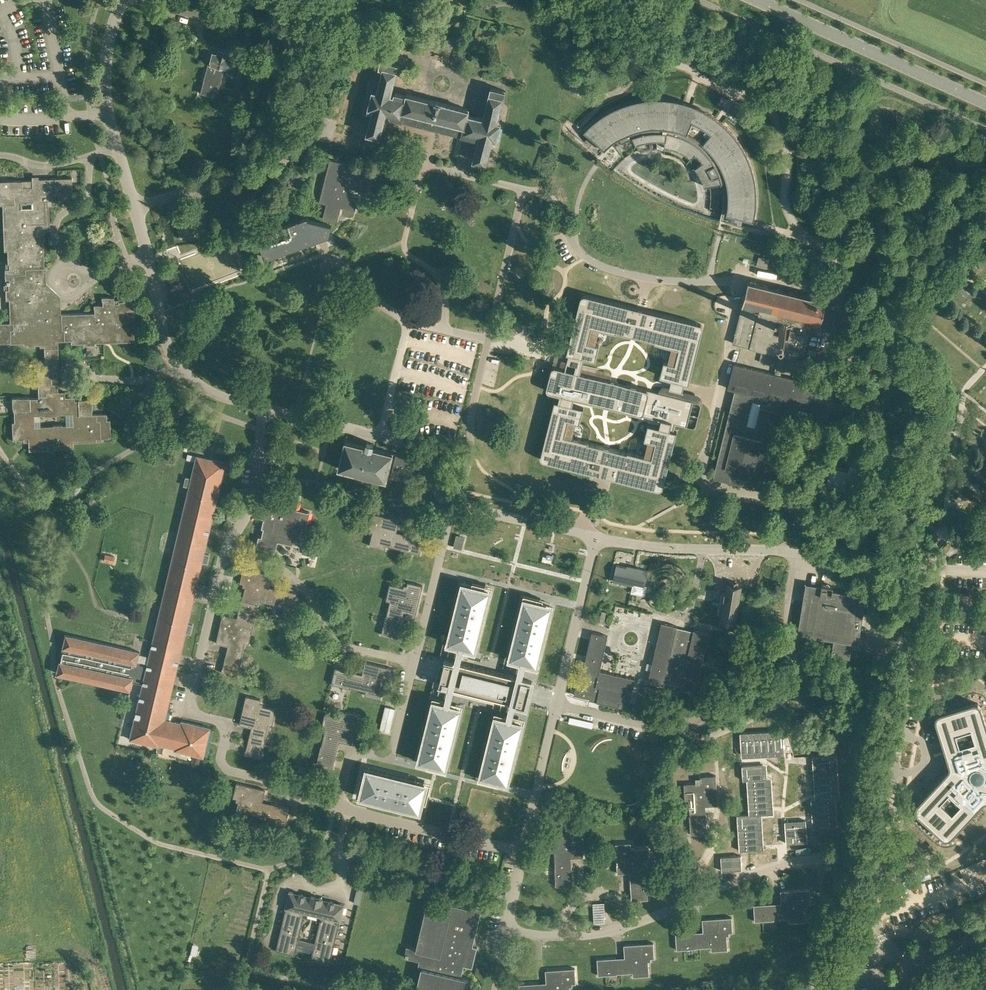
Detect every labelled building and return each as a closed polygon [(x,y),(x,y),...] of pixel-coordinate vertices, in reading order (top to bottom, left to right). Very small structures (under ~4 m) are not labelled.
[(220,0),(199,0),(216,9),(220,0)] [(224,70),(237,73),(241,75),(243,66),(239,65),(242,55),(234,53),(234,51),(229,49),(229,51),(219,49),(218,53),(213,52),(211,61),(209,61),(208,62),(200,92),(211,95),(212,90),(218,91),(224,70)] [(497,119),(502,98),(504,90),(491,87),(483,118),(467,114),(469,109),(418,96),(406,93),(406,95),(395,92),(394,95),(390,94),(398,63),(381,59),(379,67),(383,67),(377,89),(375,88),(375,91),(372,90),(368,107),(368,110),(372,111),(366,133),(380,136),(386,112),(391,113),(391,116),(432,126),(441,128),(459,133),(461,133),(461,134),(471,136),(478,138),(473,159),(486,163),(491,141),(495,142),(496,139),(501,122),(498,121),(499,119),(497,119)] [(586,128),(583,131),(597,144),(597,143),(600,146),(618,162),(621,160),(620,160),(623,157),(626,155),(629,153),(631,152),(634,150),(637,149),(638,148),(640,152),(641,151),(645,150),(648,150),(651,149),(655,149),(656,149),(662,149),(664,149),(664,153),(667,153),(670,154),(673,155),(677,157),(680,158),(682,160),(685,162),(688,164),(690,166),(692,169),(695,167),(696,167),(698,171),(699,173),(700,174),(700,175),(701,177),(701,178),(702,179),(702,180),(703,181),(704,184),(704,186),(705,185),(709,184),(709,187),(710,189),(710,192),(710,194),(710,197),(710,199),(710,202),(710,204),(709,207),(709,210),(753,221),(754,220),(754,217),(755,214),(756,210),(756,207),(756,203),(756,200),(757,196),(756,193),(756,186),(756,183),(755,179),(754,176),(754,172),(753,169),(752,166),(750,162),(749,159),(748,156),(746,153),(745,150),(743,147),(741,144),(739,141),(737,138),(735,135),(733,133),(731,130),(729,128),(726,125),(724,123),(721,120),(721,121),(720,120),(717,124),(714,121),(717,117),(715,116),(713,114),(710,112),(707,111),(704,109),(701,107),(696,105),(692,104),(690,103),(688,108),(684,107),(685,102),(685,101),(681,100),(678,100),(674,99),(671,98),(668,98),(664,98),(661,98),(657,97),(654,98),(650,98),(647,98),(643,98),(640,99),(637,100),(633,100),(630,101),(627,102),(623,104),(620,105),(617,106),(614,108),(611,109),(608,111),(605,113),(602,115),(599,117),(596,119),(594,121),(591,123),(588,125),(586,128)] [(367,191),(372,169),(364,167),(330,159),(319,201),(326,203),(323,217),(337,221),(341,207),(355,210),(358,195),(347,192),(348,186),(367,191)] [(10,341),(10,342),(23,342),(23,343),(27,343),(27,345),(34,345),(34,344),(39,343),(40,345),(44,345),(44,361),(37,361),(38,397),(30,397),(30,396),(12,397),(13,409),(14,409),(14,421),(12,421),(12,439),(23,438),(23,441),(28,440),(28,449),(54,448),(54,447),(73,447),(72,441),(100,440),(100,437),(110,437),(110,419),(106,419),(106,413),(92,413),(91,398),(74,399),(74,396),(64,396),(64,391),(58,391),(56,360),(58,359),(57,340),(70,340),(71,343),(84,342),(84,344),(94,344),(94,342),(134,341),(134,332),(136,332),(136,328),(135,329),(134,314),(132,314),(132,300),(118,300),(118,299),(113,299),(113,296),(102,297),(102,304),(94,305),(94,312),(66,313),(59,313),(56,310),(60,305),(50,295),(48,297),(43,292),(45,290),(41,286),(45,282),(41,278),(45,274),(40,270),(40,268),(45,268),(45,267),(44,267),(43,233),(44,233),(44,226),(49,226),(48,199),(59,199),(59,201),(63,200),(63,198),(72,198),(71,177),(31,179),(0,181),(0,204),(2,204),(4,250),(7,250),(7,262),(5,262),(5,268),(4,268),(5,299),(9,299),(9,322),(0,322),(0,342),(10,341)] [(328,234),(331,225),(321,222),(307,219),(308,217),(306,217),(257,235),(266,257),(315,239),(328,234)] [(180,238),(195,236),(192,220),(184,222),(185,223),(178,224),(180,238)] [(546,224),(547,234),(559,233),(559,228),(558,223),(546,224)] [(819,327),(826,300),(748,281),(732,343),(801,359),(810,325),(819,327)] [(578,306),(567,352),(569,352),(567,359),(567,360),(565,368),(556,365),(555,365),(554,365),(553,365),(553,366),(552,366),(552,367),(551,367),(551,368),(547,386),(547,387),(547,388),(547,389),(548,390),(549,391),(550,391),(560,393),(559,400),(555,399),(541,455),(541,456),(541,457),(541,458),(542,459),(543,459),(544,460),(592,472),(602,474),(613,477),(658,489),(659,489),(660,489),(660,488),(661,488),(662,488),(662,487),(663,487),(663,486),(663,485),(677,430),(673,429),(675,422),(692,426),(692,427),(693,427),(693,426),(694,426),(695,426),(695,425),(696,425),(696,424),(701,405),(701,404),(701,403),(700,403),(700,402),(699,402),(699,401),(698,401),(681,397),(683,390),(684,389),(682,388),(684,381),(689,383),(703,327),(703,326),(703,325),(703,324),(702,324),(702,323),(701,323),(700,323),(700,322),(646,309),(641,308),(586,294),(585,294),(585,293),(584,293),(584,294),(583,294),(582,294),(582,295),(581,295),(581,296),(578,306)] [(96,350),(96,354),(91,354),(90,361),(106,361),(106,350),(96,350)] [(818,410),(824,386),(734,363),(727,388),(735,390),(713,477),(759,489),(781,401),(818,410)] [(411,481),(416,458),(373,447),(374,443),(366,441),(365,445),(345,441),(338,468),(386,480),(387,475),(411,481)] [(864,483),(871,453),(853,449),(848,470),(830,466),(825,486),(845,490),(848,479),(864,483)] [(189,486),(177,538),(147,662),(137,660),(139,651),(66,634),(57,672),(130,690),(132,680),(143,683),(130,738),(159,745),(159,743),(175,747),(174,749),(204,756),(210,727),(181,720),(181,722),(165,719),(186,631),(191,633),(192,625),(187,623),(202,561),(207,562),(209,554),(204,553),(225,462),(196,455),(191,478),(186,476),(184,484),(189,486)] [(908,497),(910,482),(903,481),(900,495),(908,497)] [(275,550),(278,541),(292,544),(293,542),(300,544),(302,536),(300,535),(302,527),(306,528),(309,511),(296,508),(300,493),(299,492),(290,490),(291,483),(284,482),(282,490),(265,486),(259,510),(258,517),(264,518),(261,528),(263,528),(261,536),(259,536),(257,544),(259,545),(258,546),(275,550)] [(372,531),(369,545),(385,549),(386,545),(401,548),(401,549),(419,553),(423,537),(396,531),(399,522),(399,519),(370,512),(367,527),(371,528),(371,531),(372,531)] [(932,531),(937,527),(930,519),(925,523),(932,531)] [(457,534),(454,545),(462,547),(465,536),(457,534)] [(113,563),(115,555),(104,553),(103,561),(113,563)] [(616,564),(613,580),(633,585),(631,592),(642,594),(643,594),(644,593),(645,592),(647,586),(644,585),(648,570),(637,567),(636,569),(616,564)] [(241,599),(237,617),(222,614),(216,643),(228,645),(221,672),(238,676),(242,657),(241,657),(245,642),(249,643),(258,604),(259,600),(274,603),(273,604),(292,608),(296,592),(269,586),(272,574),(243,567),(240,582),(244,583),(243,586),(245,586),(242,599),(241,599)] [(416,614),(422,585),(407,581),(406,586),(404,585),(403,587),(389,583),(386,599),(390,600),(386,615),(381,634),(397,638),(404,611),(416,614)] [(725,597),(724,602),(720,627),(733,629),(734,621),(739,590),(740,586),(737,586),(737,583),(730,582),(730,585),(727,584),(726,592),(722,592),(721,596),(725,597)] [(858,643),(866,595),(832,590),(833,585),(821,583),(821,585),(805,583),(803,600),(797,633),(833,639),(831,655),(849,658),(851,647),(852,642),(858,643)] [(427,732),(420,759),(420,760),(445,766),(459,708),(449,706),(454,688),(470,693),(482,696),(510,702),(506,720),(496,717),(482,775),(507,781),(521,724),(511,721),(515,704),(525,706),(527,700),(529,700),(530,700),(533,688),(532,688),(530,688),(532,681),(522,678),(525,665),(526,661),(536,663),(549,613),(550,608),(524,603),(511,657),(521,660),(520,663),(516,677),(470,665),(460,663),(464,646),(470,647),(474,648),(477,638),(488,591),(470,586),(463,584),(461,591),(449,642),(459,644),(455,662),(445,659),(438,685),(448,687),(444,704),(434,702),(427,732)] [(695,692),(709,633),(693,629),(693,632),(676,629),(677,625),(661,622),(647,681),(663,685),(664,681),(680,685),(680,688),(695,692)] [(574,694),(589,698),(589,699),(596,701),(602,702),(618,706),(622,706),(622,702),(629,704),(635,678),(600,670),(607,635),(591,631),(590,640),(586,656),(585,661),(583,670),(581,670),(579,681),(577,681),(575,689),(574,694)] [(390,683),(394,668),(365,661),(362,673),(335,667),(331,683),(350,687),(365,690),(364,694),(380,698),(384,684),(385,685),(386,682),(390,683)] [(645,685),(643,694),(659,698),(661,689),(645,685)] [(272,725),(276,708),(262,705),(263,704),(260,703),(261,699),(246,695),(239,724),(251,727),(250,733),(245,754),(261,758),(266,739),(265,738),(268,724),(272,725)] [(980,707),(980,706),(979,705),(978,704),(977,704),(976,703),(975,703),(974,703),(973,703),(972,703),(940,713),(939,714),(938,714),(938,715),(937,715),(937,716),(936,717),(936,718),(936,719),(936,720),(936,721),(949,764),(950,765),(950,766),(950,767),(949,768),(949,769),(949,770),(948,770),(948,771),(917,804),(917,805),(916,805),(916,806),(916,807),(916,808),(916,809),(916,810),(916,811),(916,812),(917,812),(917,813),(918,813),(943,836),(943,837),(944,837),(945,837),(946,838),(947,838),(948,838),(949,837),(950,837),(951,836),(982,803),(983,802),(984,801),(985,801),(985,725),(980,707)] [(351,743),(358,714),(343,711),(342,715),(339,715),(339,716),(325,713),(321,729),(325,730),(322,745),(321,745),(317,760),(316,763),(333,767),(336,754),(339,740),(351,743)] [(573,725),(596,731),(598,725),(575,720),(573,725)] [(395,734),(396,723),(387,722),(386,733),(395,734)] [(770,752),(778,751),(791,751),(790,732),(751,733),(751,752),(762,752),(764,752),(770,752)] [(836,799),(840,799),(840,758),(834,758),(821,758),(821,794),(821,798),(817,798),(817,826),(831,826),(836,826),(836,818),(836,799)] [(755,778),(755,787),(756,811),(751,811),(749,811),(745,811),(746,839),(746,844),(762,844),(765,844),(765,827),(764,811),(775,811),(775,804),(775,792),(775,786),(774,777),(771,777),(771,770),(771,764),(765,764),(751,764),(752,778),(755,778)] [(932,768),(919,772),(921,777),(933,774),(932,768)] [(368,770),(361,795),(419,810),(425,784),(368,770)] [(703,805),(718,804),(716,775),(700,776),(700,780),(698,780),(698,782),(684,783),(685,800),(689,799),(690,814),(689,814),(691,834),(707,833),(706,813),(704,814),(703,805)] [(286,823),(289,807),(263,801),(265,789),(236,782),(233,797),(237,798),(237,800),(238,801),(235,815),(251,819),(252,814),(267,818),(267,819),(286,823)] [(296,817),(298,809),(291,807),(289,815),(296,817)] [(789,840),(794,840),(808,840),(808,819),(793,819),(789,819),(789,840)] [(569,857),(583,856),(581,826),(566,827),(566,832),(563,832),(563,834),(549,835),(550,851),(555,851),(556,866),(555,866),(556,886),(573,885),(571,865),(569,865),(569,857)] [(645,864),(649,863),(648,847),(634,848),(634,847),(631,847),(631,842),(615,843),(617,873),(631,872),(632,880),(630,880),(631,900),(648,899),(647,888),(647,879),(646,879),(645,864)] [(740,864),(744,863),(746,863),(746,850),(728,851),(729,864),(740,864)] [(806,904),(811,903),(810,888),(780,890),(781,902),(753,904),(754,921),(789,918),(789,922),(806,921),(805,907),(806,906),(806,904)] [(285,908),(276,950),(295,955),(298,943),(304,945),(303,948),(307,949),(308,946),(314,947),(311,958),(330,963),(340,922),(340,921),(344,904),(322,899),(323,898),(311,896),(289,891),(285,908)] [(603,902),(593,903),(594,922),(604,921),(603,902)] [(404,956),(422,961),(421,967),(419,976),(416,989),(467,989),(469,978),(461,976),(464,965),(470,967),(472,967),(473,963),(475,953),(477,947),(477,946),(470,945),(472,937),(478,910),(470,909),(451,904),(449,912),(426,907),(416,948),(406,946),(404,956)] [(728,932),(733,932),(732,917),(702,918),(703,931),(675,933),(676,949),(711,947),(711,950),(727,949),(727,935),(728,935),(728,932)] [(650,958),(654,958),(653,942),(624,944),(624,957),(597,958),(598,975),(632,973),(633,976),(649,975),(648,961),(650,961),(650,958)] [(576,983),(575,967),(545,969),(546,982),(518,984),(519,989),(570,989),(570,986),(571,986),(571,983),(576,983)]
